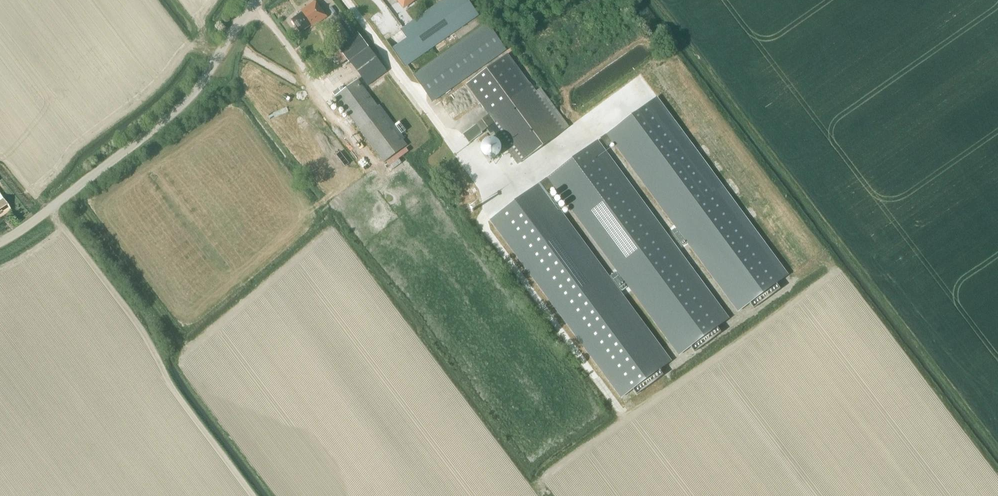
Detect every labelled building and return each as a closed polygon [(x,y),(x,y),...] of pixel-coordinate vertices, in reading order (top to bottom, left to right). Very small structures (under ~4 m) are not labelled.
[(313,27),(328,17),(320,6),(320,7),(315,0),(301,10),(302,12),(292,20),(301,32),(311,25),(313,27)] [(393,48),(405,66),(479,14),(473,6),(469,0),(444,0),(402,29),(408,38),(393,48)] [(404,8),(415,0),(398,0),(404,8)] [(487,23),(414,75),(432,101),(506,49),(487,23)] [(344,28),(331,37),(337,45),(349,36),(344,28)] [(358,32),(338,47),(349,62),(366,50),(369,47),(358,32)] [(366,50),(349,62),(367,86),(387,71),(369,47),(366,50)] [(489,115),(463,134),(469,143),(483,133),(482,132),(494,123),(500,131),(496,134),(498,136),(518,164),(569,126),(541,88),(536,91),(508,54),(467,84),(489,115)] [(358,79),(342,91),(339,88),(332,93),(384,162),(407,145),(358,79)] [(391,104),(400,99),(389,80),(380,86),(391,104)] [(614,141),(739,311),(750,303),(754,308),(781,289),(777,283),(788,275),(657,97),(601,138),(607,146),(614,141)] [(598,140),(549,177),(555,185),(680,355),(691,346),(695,352),(722,332),(717,327),(729,318),(598,140)] [(540,183),(490,220),(621,398),(633,389),(637,394),(664,375),(660,369),(671,361),(546,192),(555,185),(549,177),(540,183)] [(0,201),(0,217),(11,210),(3,199),(0,201)]
